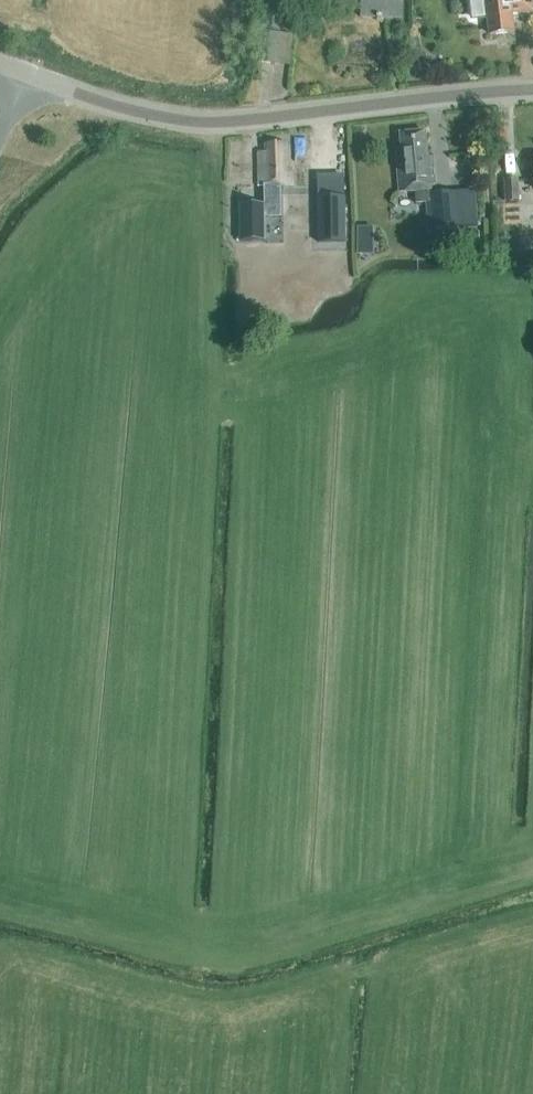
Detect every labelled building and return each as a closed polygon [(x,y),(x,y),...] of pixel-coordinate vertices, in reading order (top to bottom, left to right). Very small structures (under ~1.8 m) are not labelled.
[(402,0),(363,0),(362,20),(401,22),(402,0)] [(481,1),(470,3),(472,18),(489,17),(490,38),(514,35),(510,12),(518,11),(518,17),(532,15),(531,9),(532,8),(532,0),(480,0),(481,1)] [(263,4),(262,25),(282,27),(283,6),(263,4)] [(259,61),(275,63),(278,32),(263,30),(259,61)] [(416,205),(426,204),(429,230),(457,227),(453,191),(430,193),(430,190),(435,190),(432,157),(427,158),(424,132),(398,135),(400,154),(394,155),(398,193),(414,192),(416,205)] [(272,185),(290,185),(290,160),(284,160),(284,145),(265,145),(265,154),(260,154),(260,199),(272,199),(272,185)] [(504,179),(505,202),(521,202),(519,177),(504,179)] [(344,197),(318,198),(319,242),(345,242),(344,197)] [(262,241),(261,204),(241,204),(242,242),(262,241)] [(371,227),(359,227),(358,255),(371,255),(371,227)] [(468,232),(468,240),(480,239),(480,231),(468,232)] [(468,246),(468,254),(480,253),(479,245),(468,246)] [(244,299),(244,318),(258,318),(258,299),(244,299)]
